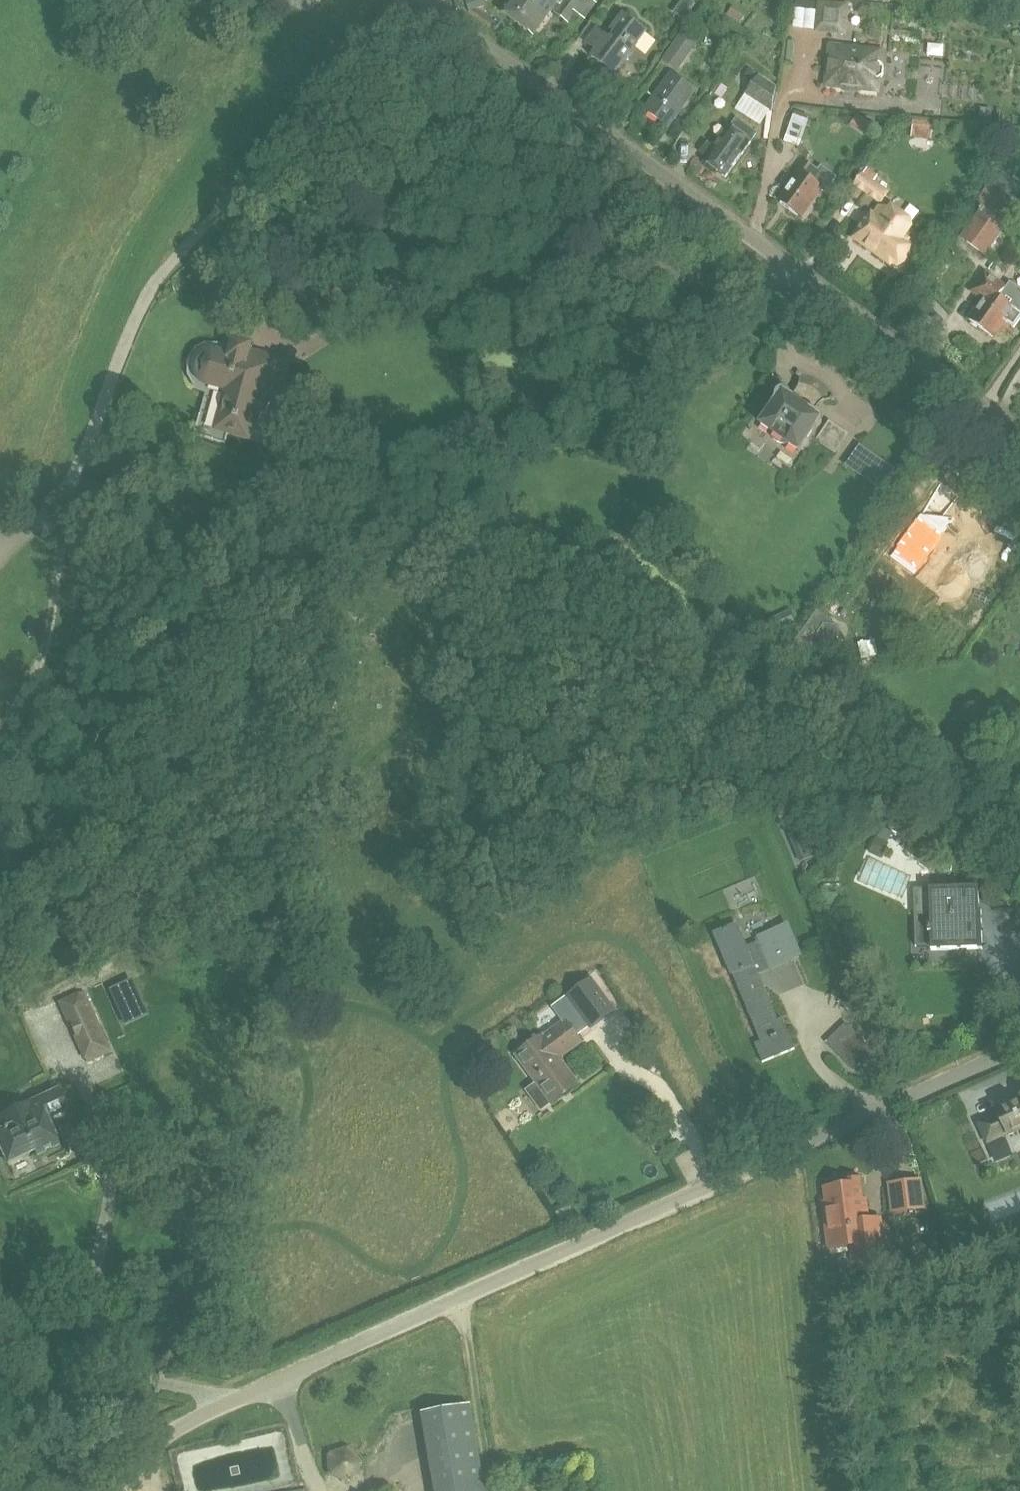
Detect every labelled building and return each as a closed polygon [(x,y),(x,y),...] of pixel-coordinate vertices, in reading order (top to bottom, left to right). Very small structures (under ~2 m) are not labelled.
[(482,0),(466,0),(471,12),(484,7),(482,0)] [(520,25),(538,0),(509,0),(501,12),(520,25)] [(534,36),(553,12),(569,24),(586,0),(538,0),(520,25),(534,36)] [(818,30),(832,32),(846,33),(848,6),(821,3),(818,30)] [(730,16),(740,23),(745,15),(736,9),(730,16)] [(592,58),(615,75),(647,32),(624,15),(612,31),(619,36),(615,42),(598,29),(586,44),(597,52),(592,58)] [(502,23),(495,30),(503,37),(509,29),(502,23)] [(662,61),(678,72),(697,45),(682,34),(662,61)] [(786,61),(792,61),(794,42),(788,41),(786,61)] [(882,62),(883,51),(831,47),(827,87),(879,91),(880,78),(885,74),(886,66),(882,62)] [(753,82),(758,74),(749,68),(744,76),(753,82)] [(735,109),(760,125),(770,111),(773,113),(777,87),(759,74),(735,109)] [(646,111),(670,128),(696,91),(673,75),(646,111)] [(981,108),(980,118),(990,119),(991,110),(981,108)] [(785,142),(800,147),(809,120),(794,115),(785,142)] [(706,163),(727,178),(759,135),(737,119),(716,148),(708,142),(701,151),(710,158),(706,163)] [(801,174),(780,201),(802,217),(822,190),(827,193),(838,178),(822,167),(818,171),(805,161),(797,171),(801,174)] [(854,185),(881,204),(890,192),(876,181),(881,174),(869,166),(854,185)] [(1011,197),(1019,183),(1003,172),(994,185),(1011,197)] [(962,239),(985,255),(1009,222),(998,214),(1009,200),(989,185),(975,205),(981,209),(980,211),(981,212),(962,239)] [(893,261),(899,265),(903,262),(909,254),(911,248),(905,244),(908,241),(903,237),(910,227),(909,221),(896,211),(892,216),(882,209),(876,218),(872,215),(855,238),(891,264),(893,261)] [(993,337),(1005,321),(1014,328),(1019,321),(1019,291),(1009,283),(1006,289),(986,274),(972,293),(982,301),(978,306),(980,308),(970,321),(993,337)] [(228,434),(265,444),(277,403),(270,401),(266,417),(257,414),(264,387),(275,390),(282,365),(255,357),(252,351),(253,346),(235,341),(234,347),(220,344),(217,354),(210,354),(203,358),(199,365),(199,372),(203,379),(209,383),(195,435),(226,444),(228,434)] [(789,444),(800,451),(817,427),(819,426),(820,425),(821,424),(822,423),(822,422),(822,421),(822,420),(822,419),(822,418),(821,417),(820,416),(820,415),(819,415),(817,414),(816,414),(815,414),(790,397),(790,395),(790,394),(789,393),(788,393),(786,392),(785,392),(783,391),(782,392),(781,392),(780,393),(779,394),(778,395),(778,397),(778,398),(778,399),(761,423),(771,431),(771,433),(772,436),(774,439),(778,442),(782,444),(785,444),(789,444)] [(871,476),(868,481),(881,490),(895,470),(860,445),(849,461),(871,476)] [(981,517),(928,512),(897,554),(920,571),(940,545),(953,555),(971,596),(1012,540),(981,517)] [(804,630),(784,655),(794,664),(807,648),(822,649),(816,636),(825,623),(839,625),(818,611),(804,630)] [(756,630),(764,647),(797,631),(789,614),(756,630)] [(822,649),(836,650),(844,639),(839,625),(825,623),(816,636),(822,649)] [(874,846),(881,849),(885,841),(877,838),(874,846)] [(814,846),(797,853),(800,862),(818,855),(814,846)] [(932,946),(932,950),(983,948),(982,912),(979,912),(978,888),(931,890),(931,916),(917,916),(918,946),(932,946)] [(734,972),(763,1041),(756,1043),(763,1062),(796,1049),(783,1018),(778,1020),(758,973),(800,956),(787,926),(758,938),(759,942),(747,947),(738,925),(716,934),(732,973),(734,972)] [(543,1036),(517,1055),(537,1083),(527,1091),(542,1110),(552,1103),(553,1104),(579,1085),(558,1057),(566,1051),(568,1052),(581,1042),(576,1034),(588,1026),(591,1029),(615,1011),(592,979),(567,998),(569,999),(555,1009),(565,1022),(544,1037),(543,1036)] [(84,991),(58,1003),(85,1063),(111,1052),(84,991)] [(844,1059),(854,1070),(874,1051),(864,1040),(844,1059)] [(42,1103),(24,1112),(22,1108),(0,1118),(0,1149),(7,1163),(34,1151),(36,1156),(56,1147),(44,1120),(65,1110),(57,1092),(40,1099),(42,1103)] [(999,1112),(1000,1115),(980,1124),(989,1142),(1008,1133),(1010,1136),(1019,1131),(1019,1102),(999,1112)] [(851,1247),(853,1263),(886,1259),(881,1219),(868,1221),(865,1200),(863,1201),(860,1179),(842,1182),(843,1186),(825,1189),(829,1219),(826,1219),(830,1250),(851,1247)] [(922,1180),(901,1183),(905,1214),(926,1212),(922,1180)] [(933,1269),(929,1260),(917,1265),(921,1274),(933,1269)] [(434,1490),(483,1490),(469,1404),(421,1411),(434,1490)] [(328,1476),(347,1483),(350,1482),(361,1465),(361,1462),(351,1447),(348,1446),(329,1452),(326,1454),(326,1474),(328,1476)]
